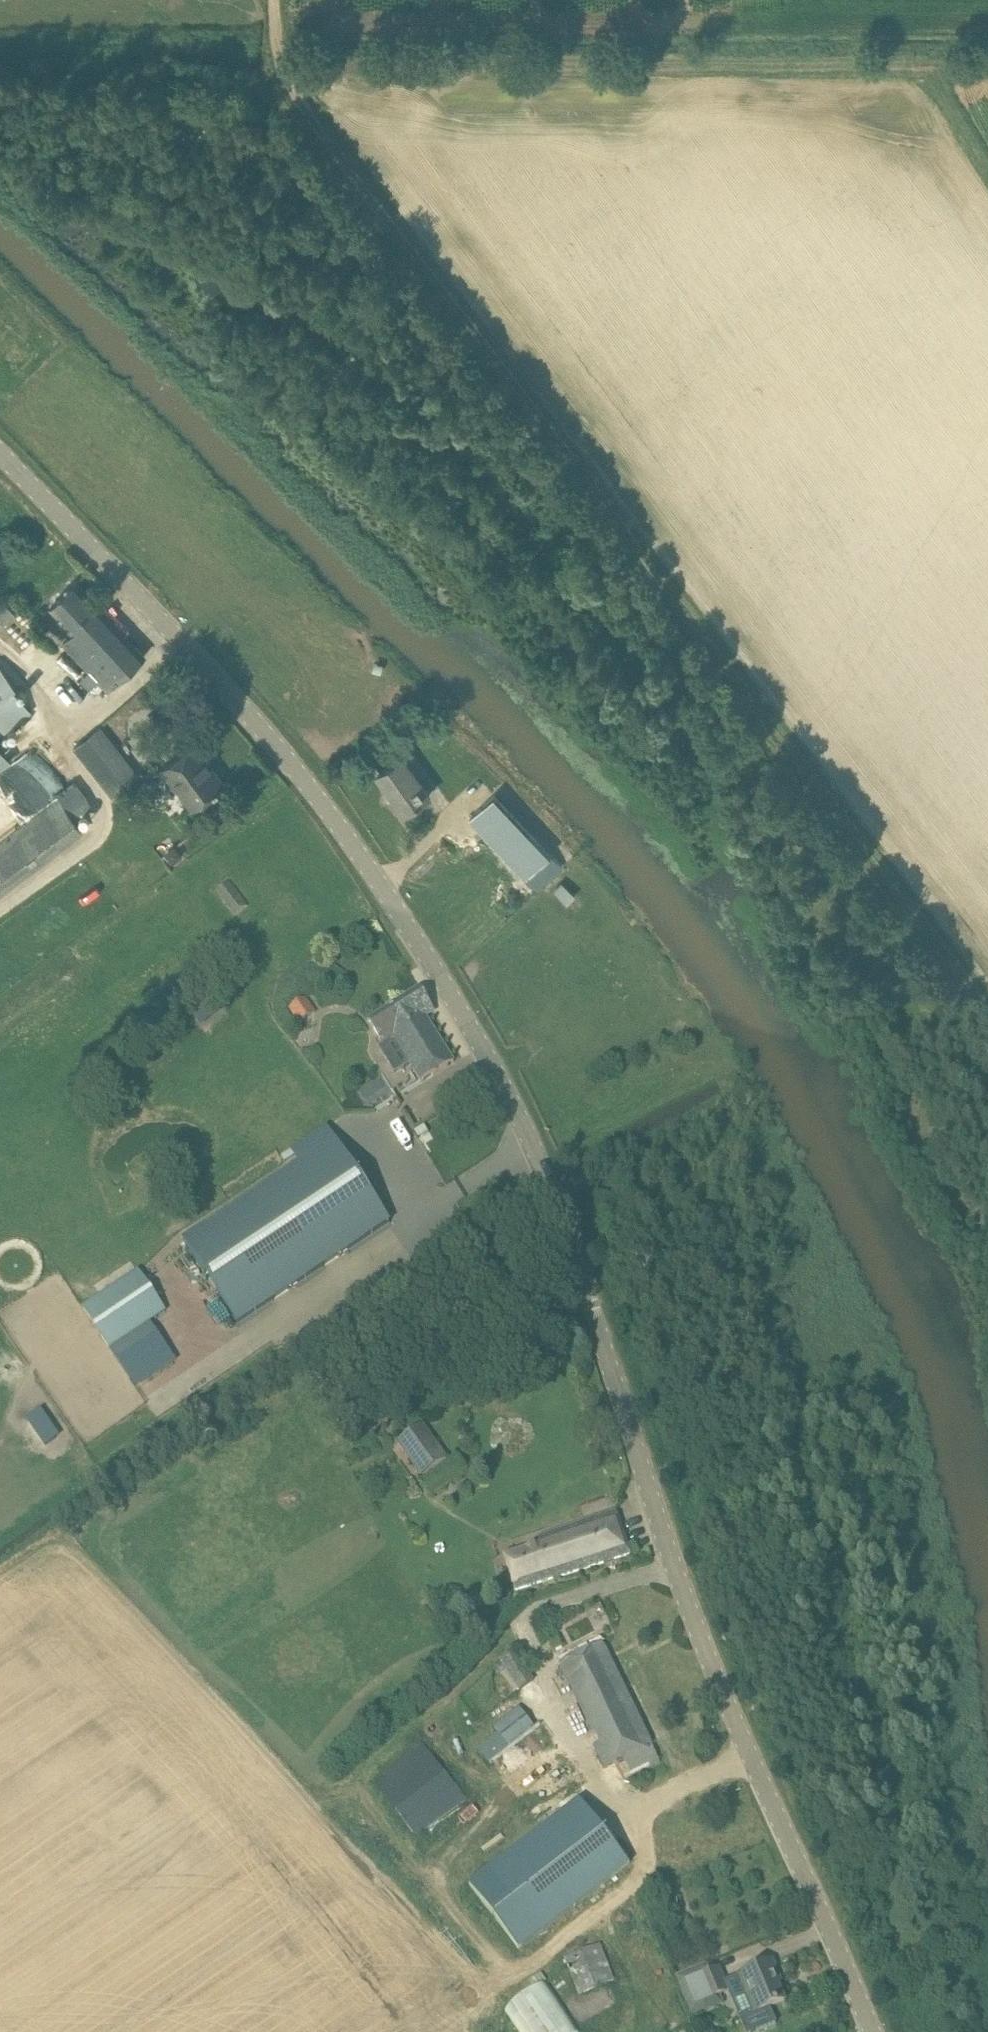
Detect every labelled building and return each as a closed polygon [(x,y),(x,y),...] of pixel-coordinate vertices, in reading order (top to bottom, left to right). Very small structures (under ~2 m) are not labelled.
[(77,582),(51,607),(75,632),(64,644),(108,691),(146,655),(77,582)] [(7,593),(0,600),(0,625),(3,628),(22,609),(7,593)] [(31,713),(0,670),(0,736),(31,713)] [(442,725),(434,733),(442,742),(450,734),(442,725)] [(74,747),(112,794),(113,795),(139,775),(100,726),(74,747)] [(196,744),(164,768),(171,778),(176,774),(198,804),(225,784),(196,744)] [(12,763),(0,746),(0,772),(12,763)] [(378,775),(405,813),(430,795),(403,757),(378,775)] [(61,800),(0,846),(0,891),(82,829),(75,820),(93,807),(75,782),(56,794),(61,800)] [(495,795),(471,818),(481,829),(525,876),(550,853),(495,795)] [(230,881),(217,891),(235,915),(248,905),(230,881)] [(395,1036),(424,1081),(456,1060),(427,1015),(434,1010),(420,988),(370,1020),(385,1043),(395,1036)] [(226,1008),(216,993),(191,1010),(201,1026),(226,1008)] [(374,1109),(391,1102),(384,1084),(367,1090),(374,1109)] [(102,1294),(84,1306),(112,1347),(140,1388),(239,1322),(257,1310),(390,1222),(335,1139),(299,1163),(197,1230),(184,1239),(140,1268),(102,1294)] [(425,1423),(398,1442),(421,1475),(448,1456),(425,1423)] [(617,1510),(598,1516),(539,1536),(541,1543),(505,1555),(516,1590),(632,1553),(617,1510)] [(602,1642),(560,1663),(592,1729),(595,1728),(601,1741),(595,1744),(606,1767),(617,1762),(618,1764),(653,1746),(602,1642)] [(521,1688),(534,1680),(515,1650),(502,1658),(521,1688)] [(478,1746),(503,1781),(431,1833),(431,1849),(493,1851),(535,1820),(533,1820),(585,1783),(542,1723),(533,1723),(519,1705),(496,1722),(495,1734),(478,1746)] [(422,1741),(375,1784),(417,1839),(468,1800),(422,1741)] [(631,1863),(581,1799),(470,1885),(519,1949),(631,1863)] [(580,1993),(614,1979),(600,1944),(566,1958),(580,1993)] [(773,1960),(740,1974),(756,2012),(742,2018),(747,2031),(755,2031),(777,2023),(771,2007),(786,2001),(775,1975),(778,1973),(773,1960)] [(720,1967),(708,1972),(705,1965),(676,1978),(693,2018),(724,2003),(721,1995),(730,1991),(720,1967)] [(545,1984),(507,2010),(523,2031),(578,2031),(545,1984)]
